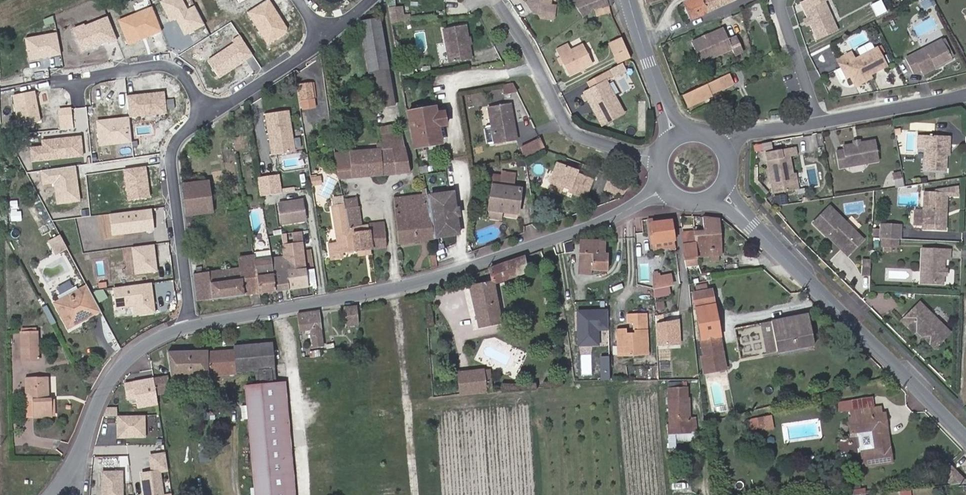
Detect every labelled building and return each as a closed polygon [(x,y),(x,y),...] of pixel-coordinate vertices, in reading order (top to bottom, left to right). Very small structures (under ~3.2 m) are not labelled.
[(531,1),(535,2),(534,10),(536,13),(541,14),(541,17),(550,19),(552,5),(552,0),(530,0),(531,1)] [(586,4),(584,0),(572,0),(583,17),(595,8),(609,5),(608,0),(598,0),(586,4)] [(690,19),(708,11),(703,0),(691,0),(683,4),(690,19)] [(708,11),(733,0),(703,0),(708,11)] [(799,0),(816,37),(835,28),(823,0),(800,0),(799,0)] [(932,6),(929,0),(926,0),(916,5),(921,12),(932,6)] [(611,12),(609,5),(595,8),(597,15),(611,12)] [(411,23),(410,13),(404,13),(403,6),(389,7),(390,25),(411,23)] [(395,104),(380,18),(360,22),(376,107),(395,104)] [(470,61),(463,27),(442,31),(449,65),(470,61)] [(730,40),(724,28),(692,41),(701,62),(733,48),(736,55),(744,51),(738,36),(730,40)] [(631,58),(622,38),(610,44),(620,64),(622,63),(631,58)] [(940,40),(904,58),(912,74),(918,71),(919,74),(932,67),(949,59),(940,40)] [(571,50),(568,43),(555,49),(569,75),(592,64),(583,44),(571,50)] [(851,51),(837,59),(841,66),(845,64),(850,74),(850,75),(854,82),(870,73),(886,65),(877,47),(854,59),(851,51)] [(949,59),(932,67),(934,71),(951,62),(949,59)] [(620,64),(609,70),(613,78),(626,71),(622,63),(620,64)] [(850,74),(845,64),(841,66),(836,69),(840,79),(850,74)] [(870,73),(854,82),(855,85),(871,77),(870,73)] [(699,87),(710,81),(708,76),(696,81),(699,87)] [(699,87),(689,92),(694,103),(711,96),(710,94),(722,88),(717,78),(710,81),(699,87)] [(300,84),(302,99),(315,98),(313,82),(300,84)] [(623,114),(606,82),(585,92),(589,100),(593,98),(606,122),(623,114)] [(512,83),(502,85),(503,93),(516,91),(512,83)] [(689,106),(694,103),(689,92),(684,94),(689,106)] [(317,107),(315,98),(302,99),(303,109),(317,107)] [(606,122),(593,98),(589,100),(602,124),(606,122)] [(517,140),(510,103),(487,107),(494,144),(517,140)] [(440,126),(447,125),(445,112),(437,113),(436,106),(408,111),(414,148),(415,147),(443,143),(440,126)] [(295,150),(289,109),(268,112),(271,132),(274,132),(278,153),(295,150)] [(381,144),(385,174),(410,172),(406,146),(404,147),(401,132),(397,133),(396,125),(378,128),(381,144)] [(520,145),(538,137),(535,131),(517,139),(520,145)] [(927,149),(928,136),(920,136),(920,148),(927,149)] [(945,173),(947,157),(947,145),(950,145),(950,137),(928,136),(927,149),(926,171),(945,173)] [(524,160),(526,160),(546,149),(540,138),(521,147),(524,160)] [(839,168),(879,160),(876,140),(858,143),(858,146),(854,147),(854,144),(842,146),(843,150),(836,152),(839,168)] [(772,141),(754,144),(755,150),(773,148),(772,141)] [(335,153),(338,178),(354,177),(385,174),(381,144),(377,145),(378,149),(335,153)] [(775,194),(796,189),(793,174),(790,157),(798,155),(796,147),(781,150),(782,158),(769,161),(775,194)] [(782,158),(781,150),(767,152),(769,161),(782,158)] [(570,188),(569,190),(586,196),(592,179),(581,175),(578,177),(574,175),(575,173),(576,170),(556,163),(550,181),(570,188)] [(258,178),(261,195),(281,192),(278,175),(258,178)] [(504,187),(506,178),(506,177),(492,175),(490,185),(493,186),(493,185),(504,187)] [(323,183),(322,176),(312,178),(313,185),(323,183)] [(328,198),(336,181),(328,177),(320,194),(328,198)] [(493,186),(490,210),(504,212),(518,214),(522,189),(514,188),(515,180),(506,178),(504,187),(493,185),(493,186)] [(606,191),(619,195),(619,194),(622,185),(623,184),(609,179),(606,191)] [(209,181),(184,185),(188,214),(188,215),(194,214),(213,211),(209,181)] [(622,185),(619,194),(623,195),(629,187),(622,185)] [(428,200),(426,188),(422,189),(423,194),(394,199),(399,244),(435,239),(428,200)] [(435,239),(460,232),(457,216),(451,217),(450,210),(456,210),(453,192),(428,200),(435,239)] [(923,225),(923,229),(946,230),(947,217),(942,217),(942,211),(947,211),(948,193),(925,192),(924,211),(923,225)] [(332,206),(338,242),(340,253),(343,252),(356,251),(354,226),(349,227),(346,208),(345,200),(344,196),(333,198),(334,205),(332,206)] [(359,206),(357,198),(345,200),(346,208),(359,206)] [(307,220),(304,200),(279,204),(282,224),(307,220)] [(863,237),(831,205),(814,221),(827,233),(833,227),(853,248),(863,237)] [(349,227),(354,226),(361,225),(359,206),(346,208),(349,227)] [(10,212),(11,223),(22,221),(20,210),(10,212)] [(504,212),(490,210),(489,220),(503,222),(504,212)] [(924,211),(915,210),(914,225),(923,225),(924,211)] [(250,214),(254,231),(261,229),(258,212),(250,214)] [(188,215),(188,214),(186,214),(189,239),(197,238),(194,214),(188,215)] [(714,255),(723,254),(720,218),(704,215),(703,217),(705,230),(695,231),(697,256),(714,255)] [(652,244),(653,244),(675,241),(672,216),(649,218),(652,244)] [(387,246),(385,222),(370,224),(372,248),(387,246)] [(902,224),(882,223),(881,237),(883,237),(898,238),(901,238),(902,224)] [(356,251),(360,250),(372,248),(370,224),(361,225),(354,226),(356,251)] [(853,248),(833,227),(827,233),(848,253),(853,248)] [(695,231),(682,232),(684,258),(697,256),(695,231)] [(49,238),(53,253),(66,250),(62,234),(49,238)] [(883,246),(897,246),(898,238),(883,237),(883,246)] [(606,253),(606,241),(582,239),(580,269),(592,270),(608,270),(608,253),(606,253)] [(676,247),(675,241),(653,244),(654,250),(676,247)] [(287,273),(306,270),(304,242),(283,244),(284,257),(285,257),(287,273)] [(331,259),(344,257),(343,252),(340,253),(338,242),(329,243),(331,259)] [(944,258),(949,258),(950,249),(923,248),(922,282),(942,283),(943,275),(943,269),(944,258)] [(272,258),(271,250),(255,252),(255,255),(260,293),(276,291),(272,258)] [(432,268),(439,266),(438,264),(437,254),(430,256),(432,268)] [(194,274),(197,300),(260,293),(255,255),(240,257),(241,268),(194,274)] [(478,319),(500,313),(494,283),(527,271),(525,256),(490,268),(493,282),(470,286),(478,319)] [(272,258),(276,291),(290,289),(287,273),(285,257),(284,257),(272,258)] [(870,273),(871,258),(863,258),(863,273),(870,273)] [(659,262),(649,262),(650,270),(660,269),(659,262)] [(639,263),(639,282),(648,282),(649,264),(639,263)] [(315,268),(306,270),(287,273),(290,289),(308,287),(308,284),(314,284),(314,287),(318,287),(315,268)] [(655,288),(674,284),(671,274),(660,276),(660,273),(652,275),(655,288)] [(573,283),(563,284),(568,316),(577,315),(573,283)] [(697,291),(712,288),(711,283),(696,285),(697,291)] [(95,298),(88,286),(78,292),(80,295),(58,307),(69,327),(91,315),(84,303),(95,298)] [(712,288),(697,291),(694,292),(697,306),(715,303),(712,288)] [(56,303),(58,307),(80,295),(78,292),(56,303)] [(95,298),(84,303),(91,315),(101,310),(95,298)] [(950,330),(920,301),(902,319),(913,331),(916,328),(934,346),(950,330)] [(701,357),(705,373),(727,369),(715,303),(697,306),(704,341),(701,341),(704,356),(701,357)] [(344,308),(345,325),(348,325),(354,325),(359,324),(358,307),(344,308)] [(298,316),(300,330),(313,329),(314,346),(324,345),(320,311),(298,314),(298,316)] [(502,322),(500,313),(478,319),(480,327),(502,322)] [(617,328),(618,336),(624,336),(624,355),(648,354),(647,313),(627,314),(627,324),(634,323),(634,332),(627,332),(627,328),(617,328)] [(807,314),(772,321),(776,337),(778,351),(813,344),(807,314)] [(577,315),(568,316),(566,317),(568,331),(579,329),(577,315)] [(767,339),(776,337),(772,321),(764,322),(767,339)] [(758,323),(738,328),(745,357),(765,352),(758,323)] [(39,360),(39,334),(21,334),(22,361),(39,360)] [(283,474),(294,473),(285,382),(276,382),(273,343),(235,346),(235,351),(237,373),(256,371),(257,385),(246,385),(256,494),(285,494),(283,474)] [(518,348),(514,355),(524,359),(527,352),(518,348)] [(211,375),(237,373),(235,351),(168,352),(172,376),(211,375)] [(673,367),(659,367),(659,379),(686,379),(686,361),(673,361),(673,367)] [(461,394),(492,390),(491,385),(486,386),(484,369),(458,372),(461,394)] [(172,391),(169,376),(154,378),(156,393),(172,391)] [(49,399),(48,377),(26,378),(27,402),(33,402),(33,418),(53,418),(53,399),(49,399)] [(137,397),(139,407),(158,404),(156,393),(154,378),(124,383),(127,399),(137,397)] [(669,432),(670,446),(679,446),(679,442),(696,441),(696,432),(697,431),(696,417),(690,417),(690,399),(689,399),(688,387),(683,387),(669,387),(668,387),(670,424),(667,424),(668,432),(669,432)] [(853,410),(874,407),(873,396),(851,399),(853,410)] [(861,450),(864,466),(892,462),(888,436),(884,436),(883,429),(887,428),(885,412),(881,413),(880,406),(874,407),(853,410),(850,410),(852,417),(849,418),(851,433),(866,431),(869,449),(861,450)] [(156,414),(147,414),(146,435),(156,435),(156,414)] [(773,428),(771,416),(759,418),(761,430),(773,428)] [(138,445),(136,432),(119,434),(121,448),(138,445)] [(141,470),(143,494),(173,494),(172,492),(164,492),(162,471),(168,471),(166,451),(149,453),(150,470),(141,470)] [(210,459),(209,451),(200,452),(201,460),(210,459)] [(965,483),(965,482),(948,464),(939,472),(951,484),(965,483)] [(124,469),(102,469),(101,494),(124,494),(124,469)] [(294,473),(283,474),(285,494),(296,494),(294,473)]
